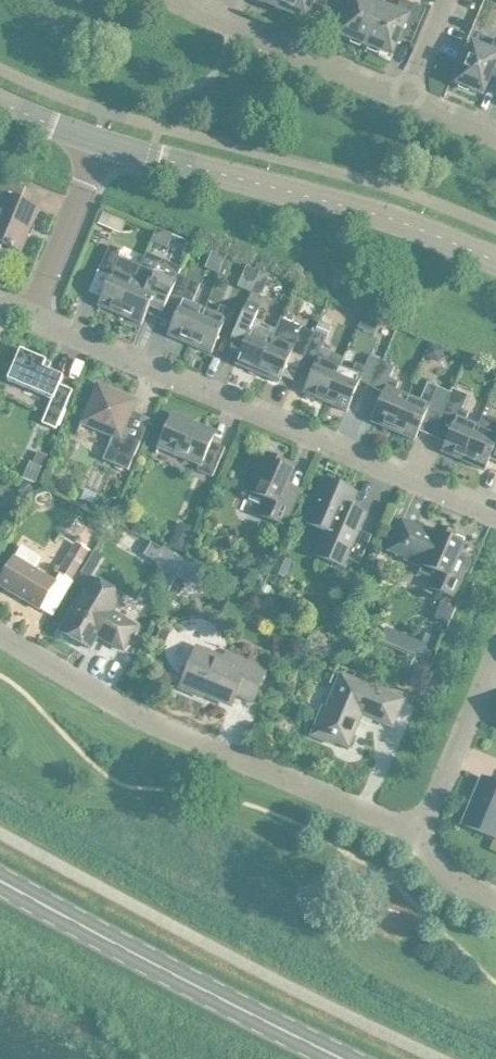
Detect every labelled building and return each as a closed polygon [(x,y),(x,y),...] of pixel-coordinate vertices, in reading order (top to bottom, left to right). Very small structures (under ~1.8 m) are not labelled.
[(281,0),(255,0),(278,9),(281,0)] [(278,9),(304,20),(313,0),(281,0),(278,9)] [(364,45),(381,5),(369,0),(337,0),(334,7),(346,12),(337,34),(364,45)] [(424,9),(403,0),(400,0),(395,11),(381,5),(364,45),(391,56),(400,34),(412,39),(424,9)] [(494,38),(489,50),(471,43),(454,83),(482,94),(491,72),(495,74),(495,39),(494,38)] [(5,244),(20,251),(38,209),(19,201),(25,186),(0,176),(0,194),(2,195),(0,200),(0,256),(5,244)] [(109,214),(104,226),(119,233),(125,221),(109,214)] [(119,314),(139,265),(118,256),(120,250),(108,245),(88,294),(99,298),(97,304),(119,314)] [(160,316),(167,299),(177,274),(163,268),(161,275),(139,265),(119,314),(141,323),(146,310),(160,316)] [(245,265),(242,272),(255,278),(258,271),(245,265)] [(199,284),(177,274),(167,299),(179,305),(166,334),(188,343),(203,308),(191,303),(199,284)] [(289,285),(284,300),(299,304),(303,289),(289,285)] [(251,291),(246,301),(259,306),(262,299),(257,297),(259,294),(251,291)] [(234,363),(256,372),(271,337),(259,332),(262,324),(253,320),(257,308),(244,303),(225,348),(238,354),(234,363)] [(203,308),(188,343),(210,353),(228,310),(219,305),(215,313),(203,308)] [(271,337),(256,372),(278,382),(291,352),(303,357),(313,332),(279,318),(271,337)] [(318,322),(313,332),(326,338),(330,327),(318,322)] [(324,401),(339,366),(327,361),(330,353),(321,349),(326,338),(313,332),(303,357),(315,362),(302,392),(324,401)] [(50,363),(19,350),(6,380),(51,399),(41,423),(55,429),(71,390),(58,384),(62,376),(47,370),(50,363)] [(339,366),(324,401),(346,411),(359,381),(371,386),(381,361),(369,356),(364,367),(355,363),(351,371),(339,366)] [(392,430),(407,395),(395,390),(398,382),(389,378),(394,367),(381,361),(371,386),(383,391),(370,421),(392,430)] [(136,400),(97,383),(80,423),(112,436),(102,459),(127,470),(139,442),(127,437),(130,429),(125,427),(136,400)] [(431,437),(449,394),(426,384),(419,400),(407,395),(392,430),(414,440),(417,431),(431,437)] [(462,460),(477,425),(465,420),(468,412),(462,409),(468,395),(451,388),(449,394),(431,437),(444,443),(440,451),(462,460)] [(213,432),(171,414),(157,446),(199,464),(196,470),(212,477),(224,447),(210,441),(213,432)] [(477,425),(462,460),(484,470),(489,458),(495,461),(495,422),(481,416),(477,425)] [(37,451),(33,462),(40,466),(40,467),(41,467),(46,455),(37,451)] [(283,524),(298,489),(286,484),(294,466),(267,455),(248,499),(262,505),(258,513),(283,524)] [(29,461),(23,477),(34,482),(40,467),(40,466),(33,462),(29,461)] [(27,479),(16,485),(23,496),(33,490),(27,479)] [(343,567),(346,561),(358,566),(370,537),(358,532),(364,518),(350,512),(350,511),(349,507),(355,493),(323,479),(305,521),(325,530),(315,555),(343,567)] [(396,515),(384,544),(404,553),(403,555),(422,563),(418,572),(432,578),(428,587),(454,597),(464,572),(453,567),(464,539),(437,528),(435,532),(396,515)] [(44,560),(58,566),(72,535),(59,529),(44,560)] [(75,542),(57,572),(70,580),(88,550),(75,542)] [(20,546),(0,580),(0,585),(38,608),(54,582),(32,568),(38,557),(20,546)] [(278,556),(271,572),(284,578),(291,562),(278,556)] [(258,569),(246,576),(251,586),(264,580),(258,569)] [(110,611),(113,607),(120,596),(91,579),(60,631),(89,648),(97,635),(122,650),(136,627),(110,611)] [(384,626),(379,640),(399,648),(404,635),(384,626)] [(160,628),(156,638),(165,641),(169,631),(160,628)] [(252,701),(266,667),(227,651),(223,661),(195,650),(179,687),(202,697),(204,692),(231,703),(235,694),(252,701)] [(402,700),(340,674),(326,707),(322,705),(317,716),(318,717),(311,735),(333,744),(336,737),(349,742),(361,714),(391,727),(402,700)] [(482,777),(462,824),(495,838),(495,783),(482,777)]
